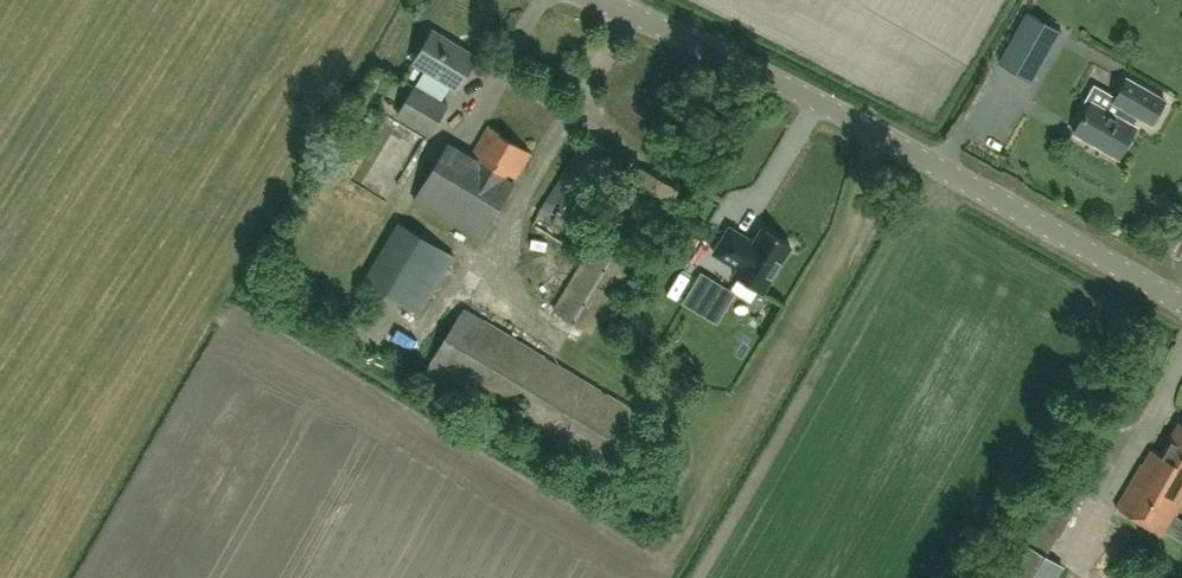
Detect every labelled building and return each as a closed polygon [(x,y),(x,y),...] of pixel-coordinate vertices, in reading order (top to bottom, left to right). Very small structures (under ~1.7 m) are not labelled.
[(1033,81),(1060,32),(1027,13),(999,63),(1033,81)] [(458,88),(478,56),(434,29),(414,62),(458,88)] [(1084,104),(1089,106),(1075,131),(1119,156),(1137,125),(1134,123),(1138,115),(1153,123),(1167,99),(1128,77),(1116,97),(1095,85),(1084,104)] [(431,133),(448,104),(416,85),(398,113),(431,133)] [(450,141),(415,198),(480,237),(532,152),(489,127),(472,155),(450,141)] [(565,243),(619,153),(586,133),(533,223),(565,243)] [(619,169),(608,187),(621,195),(553,309),(592,333),(681,189),(640,165),(632,176),(619,169)] [(364,279),(386,292),(421,314),(456,255),(422,234),(400,222),(397,220),(364,279)] [(738,268),(734,276),(762,293),(791,246),(767,231),(757,247),(750,243),(751,241),(734,231),(718,256),(738,268)] [(684,301),(701,311),(719,282),(702,272),(684,301)] [(650,420),(464,308),(428,368),(614,480),(650,420)] [(1180,420),(1160,454),(1157,452),(1149,466),(1143,462),(1117,507),(1164,534),(1181,504),(1181,422),(1180,420)] [(1084,467),(1096,474),(1107,453),(1095,447),(1084,467)] [(1038,524),(1058,537),(1083,495),(1063,483),(1038,524)] [(1064,567),(1024,544),(1005,577),(1057,577),(1064,567)]
